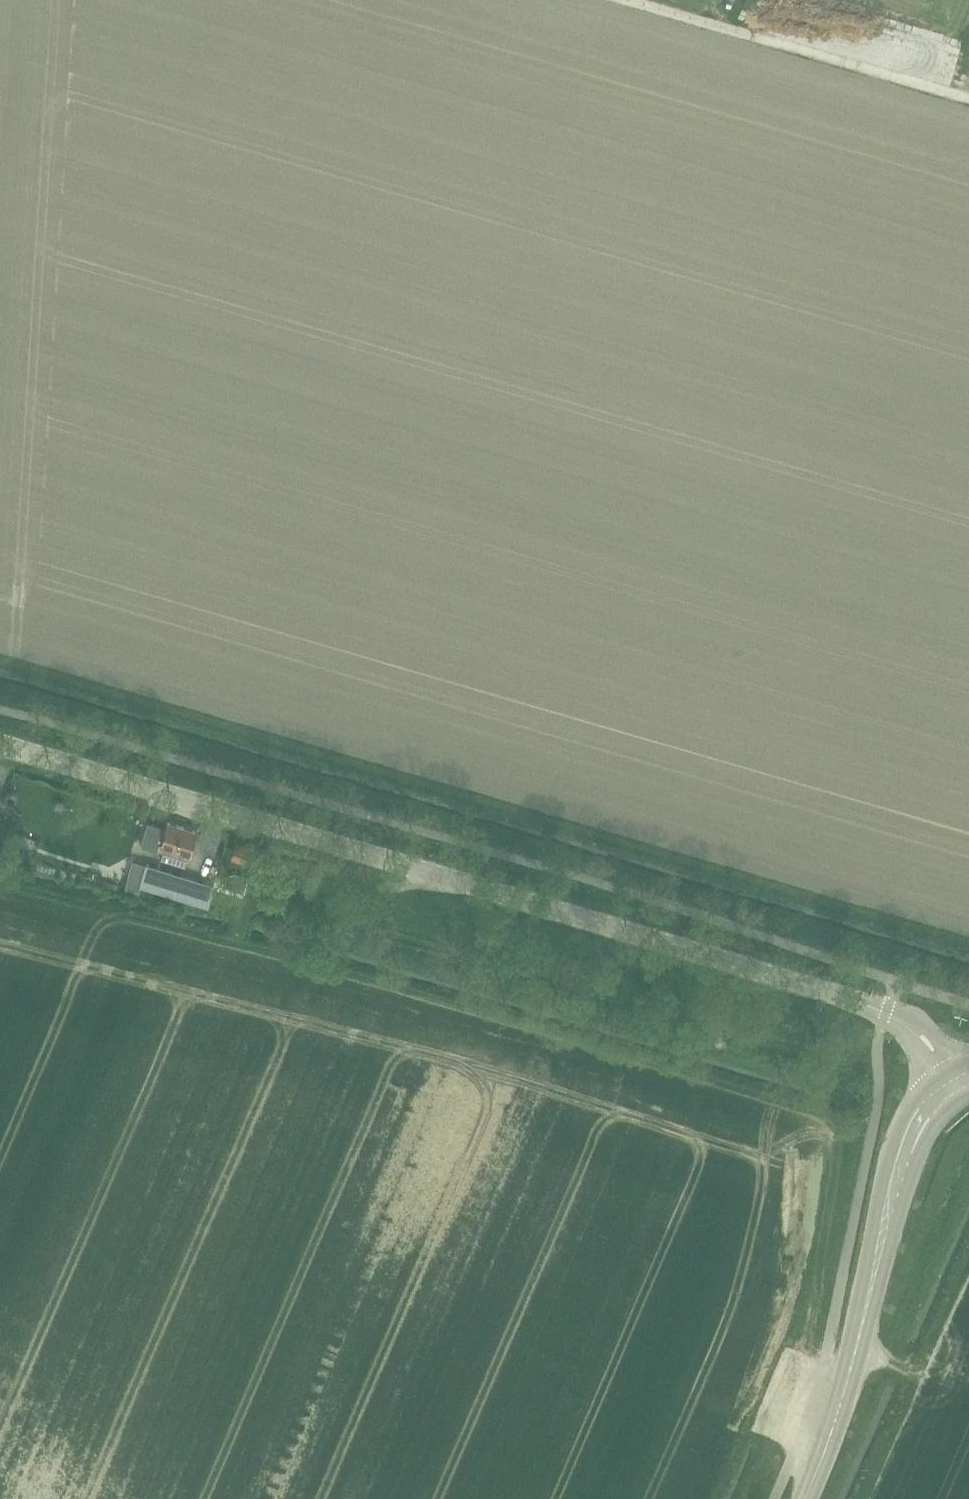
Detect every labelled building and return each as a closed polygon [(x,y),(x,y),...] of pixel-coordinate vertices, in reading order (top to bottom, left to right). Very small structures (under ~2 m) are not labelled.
[(147,821),(140,842),(165,850),(162,859),(186,866),(197,832),(167,822),(165,827),(147,821)] [(9,845),(15,829),(5,826),(0,839),(0,842),(9,845)] [(257,851),(237,845),(233,857),(254,863),(257,851)] [(213,884),(147,864),(143,879),(135,877),(131,888),(140,891),(142,887),(206,906),(213,884)] [(225,876),(222,885),(244,891),(248,877),(232,872),(225,876)]
